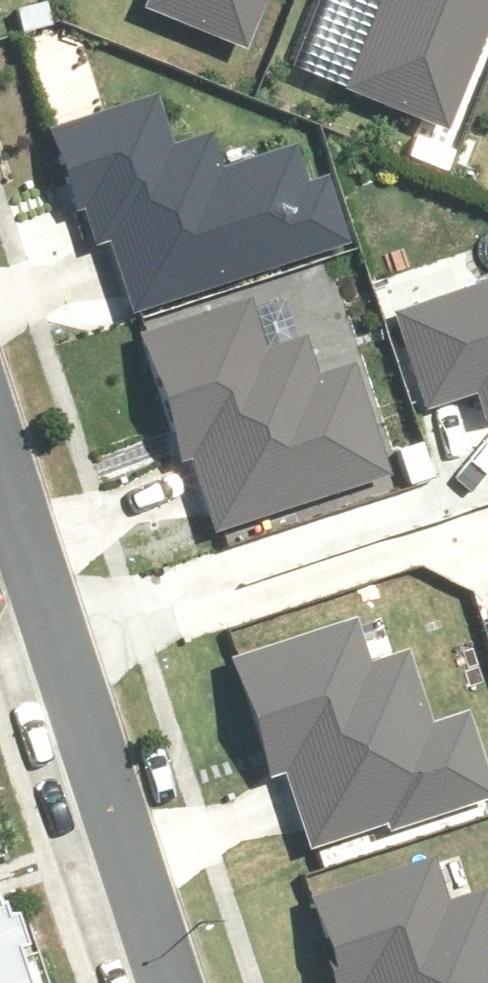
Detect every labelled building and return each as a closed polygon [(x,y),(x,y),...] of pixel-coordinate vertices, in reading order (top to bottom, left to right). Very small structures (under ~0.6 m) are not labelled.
[(245,37),(259,0),(152,0),(245,37)] [(337,79),(441,120),(487,3),(487,0),(368,0),(337,79)] [(78,200),(91,238),(103,233),(131,311),(346,236),(323,171),(296,181),(284,147),(221,169),(205,126),(175,137),(155,80),(40,121),(69,203),(78,200)] [(415,401),(472,384),(478,407),(487,404),(487,266),(384,296),(415,401)] [(142,318),(178,435),(189,431),(216,520),(382,469),(345,350),(313,360),(300,317),(258,330),(244,287),(142,318)] [(253,745),(271,739),(303,838),(371,815),(375,826),(487,789),(487,787),(461,704),(417,718),(392,642),(364,651),(350,608),(221,650),(253,745)] [(339,981),(357,975),(360,982),(487,982),(487,908),(478,877),(450,887),(436,843),(307,886),(339,981)] [(13,951),(0,912),(0,955),(13,951)] [(0,955),(0,982),(24,982),(13,951),(0,955)]
